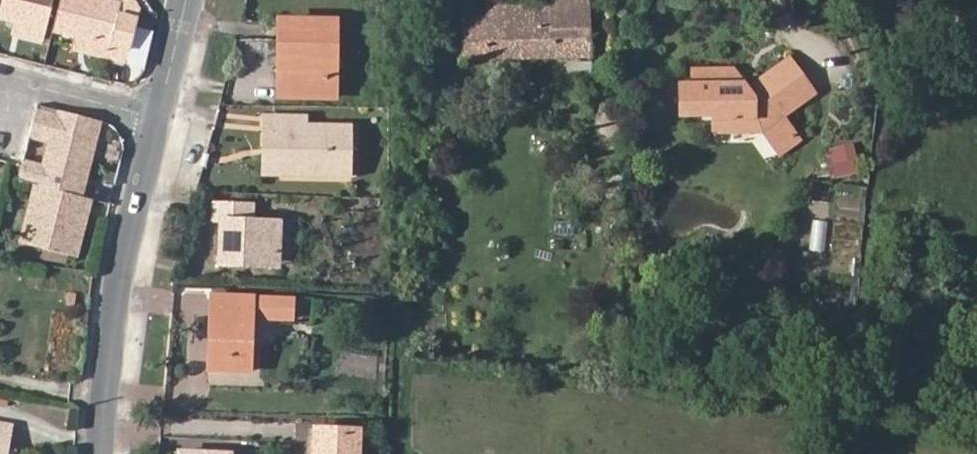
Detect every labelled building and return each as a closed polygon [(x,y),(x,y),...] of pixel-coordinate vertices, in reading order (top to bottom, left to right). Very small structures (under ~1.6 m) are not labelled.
[(42,29),(50,0),(0,0),(0,17),(42,29)] [(99,0),(62,0),(54,31),(112,46),(110,56),(131,61),(142,22),(120,17),(122,6),(99,0)] [(540,1),(484,3),(484,15),(461,17),(460,58),(589,54),(588,0),(540,0),(540,1)] [(292,26),(291,48),(303,48),(301,102),(344,102),(347,27),(292,26)] [(303,48),(291,48),(289,102),(301,102),(303,48)] [(790,57),(754,83),(746,83),(735,68),(694,69),(694,83),(694,114),(714,114),(714,130),(754,130),(754,123),(771,123),(783,115),(816,90),(790,57)] [(694,114),(694,83),(681,83),(680,113),(694,114)] [(85,175),(99,123),(100,120),(59,109),(44,165),(39,185),(79,195),(85,175)] [(767,132),(781,151),(800,138),(783,115),(771,123),(767,132)] [(286,158),(286,182),(357,184),(357,138),(313,136),(313,125),(272,124),(271,158),(286,158)] [(764,157),(775,151),(764,133),(754,139),(764,157)] [(271,181),(286,182),(286,158),(271,158),(271,181)] [(76,258),(92,199),(79,195),(39,185),(24,244),(76,258)] [(251,266),(287,267),(289,230),(258,228),(260,212),(224,210),(223,227),(231,227),(228,271),(251,272),(251,266)] [(287,274),(287,267),(251,266),(251,272),(287,274)] [(260,327),(262,306),(220,303),(216,378),(257,380),(260,327)] [(301,308),(262,306),(260,327),(300,329),(301,308)] [(0,422),(0,453),(4,453),(6,447),(10,424),(0,422)] [(364,439),(321,438),(321,453),(363,453),(364,439)]
